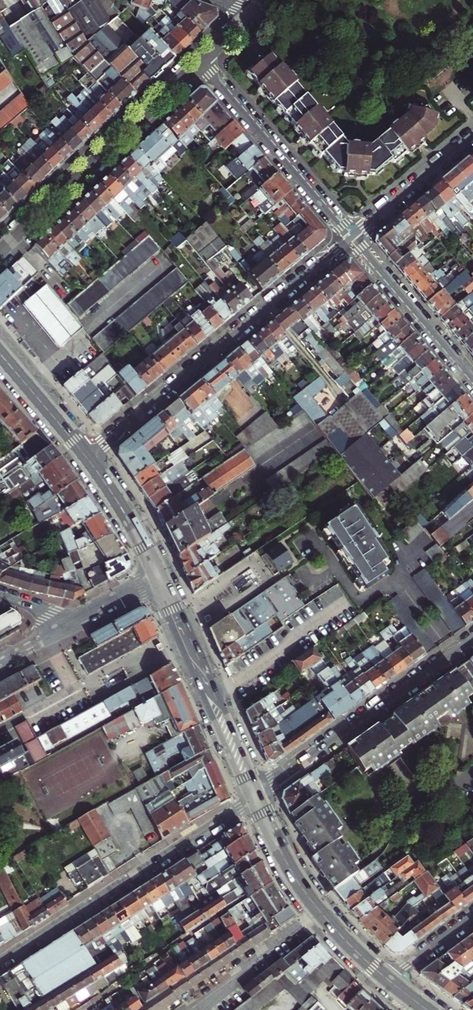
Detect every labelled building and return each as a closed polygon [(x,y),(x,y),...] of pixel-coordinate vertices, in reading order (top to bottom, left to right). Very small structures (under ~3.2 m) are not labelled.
[(33,0),(19,0),(21,3),(23,1),(28,9),(25,10),(26,12),(20,17),(6,26),(20,48),(32,65),(61,46),(45,20),(33,0)] [(68,7),(64,0),(33,0),(45,20),(68,7)] [(93,0),(80,0),(68,7),(45,20),(61,46),(67,55),(77,66),(92,53),(90,50),(84,44),(89,39),(102,27),(107,21),(94,1),(93,0)] [(94,1),(107,21),(113,16),(106,9),(108,4),(110,0),(94,0),(94,1)] [(128,1),(127,4),(133,6),(129,15),(138,25),(147,17),(143,12),(145,8),(147,0),(127,0),(128,1)] [(163,15),(188,43),(192,39),(197,34),(164,0),(162,0),(160,4),(167,12),(163,15)] [(187,0),(164,0),(197,34),(205,27),(213,19),(212,10),(187,0)] [(116,13),(108,4),(106,9),(113,16),(116,13)] [(145,8),(143,12),(147,17),(148,17),(151,15),(145,8)] [(188,43),(163,15),(154,24),(158,29),(179,51),(183,47),(188,43)] [(0,17),(0,34),(12,53),(20,48),(6,26),(0,17)] [(107,58),(120,46),(102,27),(89,39),(95,46),(107,58)] [(179,51),(158,29),(150,37),(170,60),(175,55),(179,51)] [(166,63),(170,60),(150,37),(146,34),(137,42),(162,68),(166,63)] [(155,74),(162,68),(137,42),(132,36),(120,46),(135,63),(142,70),(138,75),(145,83),(155,74)] [(95,46),(89,39),(84,44),(90,50),(95,46)] [(107,58),(95,46),(90,50),(92,53),(102,63),(107,58)] [(93,83),(118,109),(125,103),(136,92),(145,83),(138,75),(131,67),(135,63),(120,46),(107,58),(102,63),(107,69),(102,74),(93,83)] [(102,63),(92,53),(77,66),(83,72),(93,83),(102,74),(107,69),(102,63)] [(418,141),(430,131),(434,117),(426,115),(421,108),(415,113),(406,110),(404,115),(382,133),(383,134),(367,149),(342,148),(326,129),(327,128),(312,110),(311,111),(291,87),(292,86),(277,68),(275,70),(265,58),(259,63),(251,63),(250,71),(245,75),(255,87),(254,88),(263,99),(269,106),(270,105),(290,129),(289,130),(297,139),(304,147),(305,146),(316,159),(319,156),(334,174),(340,175),(340,178),(351,179),(363,179),(364,176),(370,176),(387,162),(390,165),(401,156),(402,158),(411,150),(420,143),(418,141)] [(142,70),(135,63),(131,67),(138,75),(142,70)] [(3,68),(0,70),(0,86),(9,79),(3,68)] [(79,88),(108,119),(112,114),(118,109),(93,83),(83,72),(73,82),(79,88)] [(79,88),(70,97),(99,128),(104,122),(108,119),(79,88)] [(191,126),(207,143),(213,138),(229,124),(221,115),(200,92),(195,91),(187,99),(176,110),(191,126)] [(99,128),(70,97),(66,92),(61,97),(72,108),(67,113),(67,114),(89,137),(94,132),(99,128)] [(4,124),(15,115),(24,107),(26,105),(19,93),(0,108),(0,128),(4,124)] [(191,126),(176,110),(173,113),(168,117),(183,133),(190,141),(194,137),(187,129),(191,126)] [(89,137),(67,114),(62,118),(58,114),(53,118),(79,146),(84,141),(89,137)] [(18,119),(15,115),(4,124),(8,128),(18,119)] [(79,146),(53,118),(50,115),(45,120),(54,130),(49,134),(69,156),(74,151),(79,146)] [(164,121),(160,125),(182,148),(187,144),(180,136),(183,133),(168,117),(164,121)] [(229,124),(213,138),(217,142),(215,144),(217,147),(219,145),(223,149),(226,146),(238,135),(233,129),(229,124)] [(160,163),(165,159),(170,154),(173,151),(178,157),(184,151),(182,148),(160,125),(140,143),(132,151),(155,175),(163,166),(160,163)] [(69,156),(49,134),(42,127),(33,135),(60,164),(65,159),(69,156)] [(29,144),(26,147),(50,173),(55,169),(60,164),(33,135),(29,139),(33,144),(31,146),(29,144)] [(233,161),(244,174),(248,171),(260,160),(247,145),(238,135),(226,146),(237,158),(233,161)] [(50,173),(26,147),(21,151),(16,146),(12,150),(18,157),(41,182),(46,177),(50,173)] [(128,155),(123,160),(142,180),(147,176),(154,184),(159,179),(157,177),(155,175),(132,151),(128,155)] [(177,162),(170,154),(165,159),(172,166),(177,162)] [(470,156),(465,160),(472,170),(472,154),(470,156)] [(9,166),(32,190),(37,185),(41,182),(18,157),(9,166)] [(32,190),(9,166),(4,160),(0,163),(0,173),(0,174),(23,199),(28,194),(32,190)] [(142,180),(123,160),(119,164),(114,168),(136,191),(139,188),(144,193),(149,198),(154,193),(142,180)] [(260,160),(248,171),(262,187),(274,177),(266,167),(260,160)] [(438,183),(465,214),(471,208),(463,198),(472,190),(472,170),(465,160),(450,172),(438,183)] [(166,169),(163,166),(155,175),(157,177),(166,169)] [(110,172),(105,177),(127,200),(130,204),(137,211),(142,207),(136,200),(133,197),(137,193),(136,191),(114,168),(110,172)] [(0,174),(0,191),(15,207),(20,202),(23,199),(0,174)] [(127,200),(105,177),(101,181),(96,186),(111,202),(128,219),(132,224),(136,221),(125,209),(121,205),(127,200)] [(271,210),(280,202),(289,194),(281,185),(274,177),(262,187),(256,193),(271,210)] [(438,183),(433,187),(429,191),(436,199),(443,207),(467,235),(472,229),(472,223),(465,214),(438,183)] [(92,190),(87,194),(102,210),(113,222),(118,217),(107,206),(111,202),(96,186),(92,190)] [(140,197),(144,193),(139,188),(136,191),(137,193),(140,197)] [(15,207),(0,191),(0,212),(4,216),(10,211),(15,207)] [(436,199),(429,191),(424,195),(418,199),(431,214),(444,228),(447,225),(467,248),(472,243),(472,242),(467,235),(443,207),(441,208),(434,201),(436,199)] [(82,199),(78,203),(98,224),(101,228),(104,230),(109,225),(98,214),(102,210),(87,194),(82,199)] [(289,194),(280,202),(282,205),(276,210),(280,215),(295,202),(292,199),(289,194)] [(232,204),(227,198),(222,202),(228,208),(232,204)] [(431,214),(418,199),(415,202),(412,205),(424,220),(431,214)] [(125,209),(130,204),(127,200),(121,205),(125,209)] [(295,202),(280,215),(284,220),(290,215),(294,219),(303,211),(299,207),(295,202)] [(73,207),(68,212),(92,237),(96,232),(93,229),(98,224),(78,203),(73,207)] [(408,208),(403,212),(415,227),(424,220),(412,205),(408,208)] [(113,222),(102,210),(98,214),(109,225),(113,222)] [(273,221),(277,218),(270,210),(267,213),(273,221)] [(295,236),(290,240),(303,256),(309,250),(314,247),(322,239),(323,235),(317,227),(303,211),(294,219),(292,221),(297,226),(291,231),(295,236)] [(92,237),(68,212),(63,216),(58,221),(82,246),(92,237)] [(415,227),(403,212),(400,215),(396,219),(408,233),(415,227)] [(281,230),(284,227),(277,218),(273,221),(281,230)] [(383,257),(391,267),(418,245),(408,233),(396,219),(374,237),(372,244),(383,257)] [(55,224),(50,229),(73,255),(82,246),(58,221),(55,224)] [(297,226),(292,221),(286,225),(289,228),(291,231),(297,226)] [(101,228),(98,224),(93,229),(96,232),(101,228)] [(286,225),(284,227),(281,230),(284,233),(289,228),(286,225)] [(223,251),(213,240),(205,231),(203,228),(184,245),(203,267),(209,262),(214,258),(218,255),(223,251)] [(46,233),(40,238),(66,265),(72,259),(76,263),(78,260),(73,255),(50,229),(46,233)] [(295,236),(291,231),(286,235),(290,240),(295,236)] [(303,256),(290,240),(287,243),(281,236),(276,240),(295,263),(299,259),(303,256)] [(66,265),(40,238),(36,242),(31,247),(57,274),(66,265)] [(287,269),(274,254),(269,258),(266,255),(268,254),(254,238),(248,243),(258,255),(277,278),(282,274),(287,269)] [(66,306),(77,320),(158,254),(146,240),(137,248),(66,306)] [(268,247),(274,254),(287,269),(290,267),(295,263),(276,240),(268,247)] [(398,275),(420,257),(425,253),(418,245),(391,267),(395,271),(398,275)] [(231,253),(227,257),(235,265),(239,262),(231,253)] [(268,285),(277,278),(258,255),(252,260),(252,264),(256,268),(247,275),(248,272),(244,267),(244,268),(241,265),(237,268),(259,293),(268,285)] [(5,304),(32,278),(36,274),(21,257),(15,263),(6,271),(0,276),(0,308),(5,304)] [(402,279),(405,283),(425,267),(420,260),(422,259),(420,257),(398,275),(402,279)] [(209,262),(203,267),(219,287),(229,278),(224,272),(219,275),(213,268),(214,268),(209,262)] [(347,263),(343,262),(335,269),(327,276),(339,291),(349,303),(353,300),(368,287),(359,277),(347,263)] [(409,288),(412,291),(432,274),(428,269),(429,268),(427,265),(425,267),(405,283),(409,288)] [(418,298),(444,276),(438,269),(432,274),(412,291),(415,295),(418,298)] [(173,271),(90,341),(101,355),(185,285),(173,271)] [(453,308),(445,298),(449,298),(459,288),(467,297),(472,291),(472,273),(468,278),(464,272),(450,283),(424,305),(432,314),(438,321),(453,308)] [(339,291),(327,276),(323,279),(318,283),(331,298),(339,291)] [(444,276),(418,298),(421,302),(424,305),(450,283),(444,276)] [(315,286),(311,289),(324,304),(331,298),(318,283),(315,286)] [(248,298),(236,284),(225,294),(226,295),(238,310),(243,306),(250,300),(248,298)] [(53,322),(67,340),(79,329),(43,285),(40,288),(62,315),(53,322)] [(238,310),(226,295),(221,299),(210,287),(206,290),(211,295),(230,317),(234,313),(238,310)] [(368,287),(353,300),(357,305),(340,319),(344,324),(376,297),(373,293),(368,287)] [(62,315),(40,288),(20,304),(38,325),(56,348),(67,340),(53,322),(62,315)] [(308,292),(304,295),(327,322),(330,320),(325,315),(326,314),(320,307),(324,304),(311,289),(308,292)] [(472,305),(472,299),(472,298),(472,297),(472,291),(467,297),(453,308),(438,321),(442,326),(445,330),(472,305)] [(205,307),(207,310),(220,325),(224,322),(230,317),(211,295),(206,299),(201,294),(197,298),(205,307)] [(327,322),(304,295),(301,298),(297,301),(310,316),(320,328),(327,322)] [(376,297),(344,324),(340,327),(343,331),(345,328),(347,329),(357,321),(362,326),(365,324),(385,307),(381,302),(376,297)] [(293,305),(287,309),(310,337),(316,332),(306,320),(310,316),(297,301),(293,305)] [(472,320),(472,305),(445,330),(446,331),(448,334),(452,338),(472,320)] [(207,310),(205,307),(195,316),(197,319),(207,310)] [(387,310),(385,307),(365,324),(369,329),(366,331),(368,334),(374,329),(377,327),(384,321),(383,319),(390,313),(387,310)] [(282,337),(288,331),(296,340),(301,337),(302,341),(302,342),(317,359),(314,361),(317,364),(321,361),(327,356),(326,356),(310,337),(287,309),(285,311),(283,313),(277,318),(275,320),(270,323),(282,337)] [(220,325),(207,310),(197,319),(210,334),(215,330),(220,325)] [(210,334),(197,319),(195,316),(192,311),(184,318),(184,319),(196,333),(195,334),(201,341),(206,337),(210,334)] [(377,327),(374,329),(380,336),(398,322),(394,318),(390,313),(383,319),(384,321),(377,327)] [(176,326),(181,332),(194,348),(197,344),(201,341),(195,334),(196,333),(184,319),(176,326)] [(459,346),(472,334),(472,320),(452,338),(455,342),(459,346)] [(347,338),(362,326),(357,321),(347,329),(344,334),(347,338)] [(172,322),(164,328),(161,330),(157,331),(158,340),(162,340),(162,343),(163,344),(177,361),(186,354),(194,348),(181,332),(176,326),(172,322)] [(401,326),(398,322),(380,336),(372,343),(379,352),(389,343),(390,344),(398,337),(396,335),(404,329),(401,326)] [(293,351),(282,337),(270,323),(267,326),(262,330),(282,354),(285,358),(293,351)] [(390,344),(389,343),(379,352),(372,358),(379,365),(411,338),(408,334),(404,329),(396,335),(398,337),(390,344)] [(282,354),(262,330),(258,333),(253,338),(273,361),(282,354)] [(472,362),(472,361),(472,334),(459,346),(465,353),(472,362)] [(265,369),(274,362),(273,361),(253,338),(250,341),(245,344),(265,369)] [(379,365),(386,373),(418,346),(416,343),(411,338),(379,365)] [(154,351),(155,354),(146,362),(158,377),(168,369),(177,361),(163,344),(154,351)] [(265,369),(245,344),(241,348),(237,351),(263,383),(270,376),(265,369)] [(404,372),(425,354),(422,350),(418,346),(386,373),(388,377),(400,367),(404,372)] [(263,383),(237,351),(233,354),(228,358),(249,383),(254,389),(263,383)] [(326,356),(327,356),(333,363),(337,360),(330,352),(326,356)] [(404,387),(406,385),(433,363),(430,359),(425,354),(404,372),(396,379),(404,387)] [(66,396),(69,399),(107,368),(109,367),(100,356),(60,389),(62,392),(66,396)] [(381,421),(374,413),(369,407),(360,395),(333,363),(327,356),(321,361),(332,375),(327,379),(346,402),(325,420),(309,401),(323,389),(323,385),(317,379),(309,386),(291,401),(302,414),(308,421),(323,440),(331,452),(337,459),(361,438),(381,421)] [(249,383),(228,358),(225,361),(221,364),(234,380),(242,389),(249,383)] [(152,382),(158,377),(146,362),(129,376),(142,391),(152,382)] [(414,394),(414,393),(440,371),(437,367),(433,363),(406,385),(414,394)] [(206,390),(213,398),(234,380),(221,364),(210,373),(198,383),(205,391),(206,390)] [(107,368),(69,399),(72,404),(77,409),(104,386),(109,381),(115,377),(107,368)] [(142,391),(129,376),(125,371),(116,378),(124,388),(132,399),(138,394),(142,391)] [(440,371),(414,393),(419,399),(416,402),(418,404),(424,399),(447,380),(444,376),(440,371)] [(305,381),(309,386),(317,379),(313,374),(305,381)] [(115,377),(109,381),(118,392),(124,388),(116,378),(115,377)] [(447,380),(424,399),(431,408),(441,400),(455,388),(451,384),(447,380)] [(212,399),(213,398),(206,390),(205,391),(198,383),(195,386),(192,389),(205,405),(208,409),(213,404),(217,410),(219,408),(212,399)] [(80,413),(86,420),(105,404),(100,398),(109,391),(104,386),(77,409),(80,413)] [(127,403),(132,399),(124,388),(118,392),(127,403)] [(455,388),(441,400),(443,404),(433,412),(430,409),(417,420),(425,429),(463,398),(459,393),(455,388)] [(205,405),(192,389),(187,393),(183,396),(189,404),(191,403),(197,411),(205,405)] [(11,407),(1,396),(0,395),(0,417),(11,407)] [(179,399),(176,402),(189,418),(197,427),(204,420),(200,416),(197,412),(197,411),(191,403),(189,404),(183,396),(179,399)] [(472,413),(472,410),(469,405),(463,398),(425,429),(423,431),(436,444),(472,413)] [(105,404),(86,420),(89,425),(90,426),(97,428),(115,413),(119,409),(110,399),(105,404)] [(189,418),(176,402),(169,408),(160,416),(168,426),(169,424),(175,431),(189,418)] [(374,403),(369,407),(374,413),(379,409),(374,403)] [(197,412),(200,416),(203,413),(207,418),(204,420),(207,424),(215,417),(208,409),(205,405),(197,411),(197,412)] [(11,407),(0,417),(0,424),(3,428),(18,415),(15,411),(11,407)] [(379,409),(374,413),(381,421),(385,417),(379,409)] [(275,429),(251,446),(241,452),(249,462),(308,421),(302,414),(300,414),(299,412),(275,429)] [(472,430),(472,413),(436,444),(433,447),(442,457),(446,453),(472,430)] [(21,446),(37,435),(31,429),(18,415),(3,428),(1,430),(6,436),(9,434),(21,446)] [(241,433),(251,446),(275,429),(263,415),(241,433)] [(157,418),(153,421),(162,433),(164,435),(171,443),(179,436),(175,431),(169,424),(168,426),(160,416),(157,418)] [(381,421),(388,429),(394,424),(387,416),(385,417),(381,421)] [(139,453),(162,433),(153,421),(140,432),(129,441),(139,453)] [(394,424),(388,429),(395,438),(401,433),(394,424)] [(413,439),(405,430),(401,433),(395,438),(403,448),(408,443),(413,439)] [(467,452),(472,447),(472,430),(446,453),(450,458),(463,448),(467,452)] [(37,434),(37,435),(21,446),(28,458),(47,445),(42,439),(37,434)] [(361,438),(337,459),(369,500),(395,479),(361,438)] [(262,482),(270,494),(331,452),(323,440),(262,482)] [(131,481),(142,474),(131,459),(139,453),(129,441),(116,452),(115,459),(122,470),(131,481)] [(27,482),(60,460),(55,453),(48,444),(47,445),(28,458),(21,446),(10,453),(0,460),(0,477),(3,482),(1,492),(6,498),(16,490),(22,486),(27,482)] [(468,470),(472,465),(472,447),(467,452),(459,459),(468,470)] [(160,531),(192,509),(195,507),(253,468),(249,462),(241,452),(200,480),(205,488),(176,507),(171,500),(152,513),(156,522),(160,531)] [(142,474),(150,468),(139,453),(131,459),(142,474)] [(48,488),(70,473),(66,468),(60,460),(27,482),(22,486),(27,492),(33,499),(39,494),(48,488)] [(395,479),(369,500),(378,512),(424,472),(415,462),(395,479)] [(175,482),(188,473),(181,463),(176,466),(179,471),(171,477),(175,482)] [(133,485),(138,492),(154,481),(150,474),(155,470),(152,466),(150,468),(142,474),(131,481),(133,485)] [(145,502),(165,489),(175,482),(171,477),(179,471),(176,466),(154,481),(138,492),(141,497),(145,502)] [(184,491),(199,481),(192,470),(188,473),(175,482),(165,489),(170,497),(172,495),(174,498),(178,495),(175,491),(181,487),(184,491)] [(46,503),(57,496),(77,482),(73,477),(70,473),(48,488),(51,492),(42,498),(46,503)] [(39,524),(46,520),(87,498),(83,490),(77,482),(57,496),(46,503),(34,512),(39,524)] [(439,514),(441,516),(424,532),(428,539),(455,516),(472,500),(472,483),(439,514)] [(39,494),(33,499),(27,492),(22,486),(16,490),(20,494),(34,512),(46,503),(42,498),(39,494)] [(175,491),(178,495),(184,491),(181,487),(175,491)] [(151,511),(152,513),(171,500),(174,498),(172,495),(170,497),(165,489),(145,502),(149,508),(151,511)] [(20,494),(16,490),(6,498),(5,499),(9,503),(20,494)] [(64,518),(66,520),(93,507),(91,503),(87,498),(46,520),(50,525),(64,518)] [(436,549),(472,521),(472,500),(455,516),(428,539),(435,547),(436,549)] [(83,525),(99,516),(97,513),(93,507),(66,520),(67,521),(69,525),(70,528),(81,522),(83,525)] [(195,507),(192,509),(200,524),(204,521),(195,507)] [(174,560),(225,525),(216,512),(204,521),(200,524),(192,509),(160,531),(168,547),(174,560)] [(385,561),(386,560),(373,542),(379,538),(375,532),(371,535),(353,509),(347,513),(344,510),(336,516),(339,519),(322,531),(324,533),(320,536),(326,544),(330,541),(339,554),(335,556),(347,573),(350,570),(358,581),(355,583),(361,591),(364,589),(365,591),(387,575),(382,568),(388,564),(385,561)] [(79,550),(95,544),(112,537),(108,530),(99,516),(83,525),(91,539),(86,541),(84,539),(76,541),(72,531),(70,528),(67,530),(61,533),(63,539),(61,540),(62,543),(64,542),(70,558),(62,561),(64,566),(60,568),(63,575),(68,573),(76,570),(75,567),(81,563),(77,551),(79,550)] [(70,528),(72,531),(83,525),(81,522),(70,528)] [(228,531),(225,525),(174,560),(179,570),(182,579),(202,565),(216,555),(210,546),(220,539),(219,537),(228,531)] [(54,533),(58,542),(61,540),(63,539),(61,533),(67,530),(65,527),(63,526),(59,528),(59,531),(54,533)] [(86,574),(125,558),(120,548),(112,537),(95,544),(79,550),(77,551),(81,563),(75,567),(76,570),(83,591),(83,597),(88,595),(93,592),(86,574)] [(265,569),(271,578),(291,564),(278,546),(259,560),(265,569)] [(432,564),(442,557),(436,549),(435,547),(424,555),(431,565),(432,564)] [(0,566),(0,580),(4,572),(17,563),(13,556),(7,559),(2,562),(0,566)] [(435,568),(445,561),(442,557),(432,564),(435,568)] [(129,564),(125,558),(86,574),(93,592),(105,586),(125,577),(129,571),(129,567),(129,564)] [(187,588),(190,596),(213,580),(202,565),(182,579),(187,588)] [(60,568),(54,570),(54,576),(58,577),(64,579),(63,575),(60,568)] [(83,597),(83,591),(76,570),(68,573),(71,582),(69,581),(68,584),(66,584),(65,587),(67,588),(65,600),(71,601),(74,602),(83,597)] [(439,594),(422,571),(410,580),(452,637),(464,628),(439,594)] [(4,572),(0,580),(0,584),(9,586),(15,587),(18,575),(4,572)] [(32,576),(29,575),(28,578),(19,576),(18,575),(15,587),(24,589),(31,591),(34,580),(31,579),(32,576)] [(34,580),(31,591),(40,593),(48,596),(50,584),(35,580),(36,577),(32,576),(31,579),(34,580)] [(52,576),(50,584),(48,596),(57,598),(65,600),(67,588),(65,587),(66,584),(62,583),(61,585),(56,584),(58,577),(54,576),(52,576)] [(294,593),(284,579),(275,585),(259,596),(274,616),(280,624),(304,607),(301,602),(302,601),(296,593),(294,593)] [(452,592),(472,621),(472,598),(464,587),(459,579),(455,582),(459,588),(452,592)] [(464,587),(472,598),(472,581),(464,587)] [(452,592),(448,587),(439,594),(464,628),(469,625),(472,622),(472,621),(452,592)] [(312,612),(341,598),(336,588),(307,602),(312,612)] [(391,593),(381,601),(401,628),(423,657),(433,650),(391,593)] [(217,657),(265,623),(274,616),(259,596),(207,634),(214,649),(217,657)] [(142,611),(138,611),(112,625),(79,643),(86,655),(150,620),(146,612),(142,611)] [(24,629),(23,626),(22,625),(25,623),(25,622),(24,621),(23,620),(22,619),(22,618),(21,618),(21,617),(20,616),(19,616),(18,615),(18,614),(16,614),(15,613),(14,612),(13,612),(0,618),(0,642),(24,629)] [(212,623),(208,616),(202,620),(204,624),(206,627),(212,623)] [(87,677),(158,639),(154,629),(150,620),(86,655),(78,660),(87,677)] [(265,623),(217,657),(221,666),(223,671),(232,665),(273,635),(265,623)] [(390,637),(392,640),(399,649),(411,666),(417,662),(423,657),(401,628),(394,634),(388,627),(377,635),(382,643),(387,639),(390,637)] [(383,643),(373,651),(393,679),(399,675),(404,671),(391,655),(383,643)] [(161,644),(156,647),(159,653),(164,650),(162,647),(161,644)] [(411,666),(399,649),(391,655),(404,671),(407,669),(411,666)] [(310,651),(300,658),(309,671),(312,668),(319,663),(310,651)] [(393,679),(373,651),(363,658),(384,686),(389,682),(393,679)] [(349,660),(373,693),(378,689),(384,686),(363,658),(360,653),(349,660)] [(373,693),(349,660),(346,656),(340,660),(350,673),(345,677),(362,701),(368,697),(373,693)] [(289,665),(298,678),(305,673),(309,671),(300,658),(289,665)] [(467,660),(461,665),(453,670),(471,695),(472,697),(472,668),(467,660)] [(141,692),(144,697),(176,679),(174,673),(171,667),(137,685),(141,692)] [(40,681),(33,668),(18,677),(1,686),(8,699),(13,696),(37,683),(40,681)] [(357,705),(362,701),(345,677),(340,680),(332,669),(326,673),(352,709),(357,705)] [(352,709),(326,673),(324,670),(315,677),(325,692),(328,696),(326,698),(327,702),(338,718),(345,713),(352,709)] [(343,750),(355,767),(361,774),(368,769),(369,768),(373,773),(398,756),(396,753),(411,743),(412,745),(437,727),(434,723),(447,713),(450,718),(468,705),(465,700),(471,695),(453,670),(379,724),(351,744),(343,750)] [(136,701),(139,708),(179,686),(178,682),(176,679),(144,697),(136,701)] [(137,685),(129,690),(133,696),(141,692),(137,685)] [(8,699),(1,686),(0,686),(0,703),(8,699)] [(162,724),(170,741),(197,727),(189,710),(179,686),(139,708),(114,722),(100,730),(108,744),(151,722),(154,728),(162,724)] [(133,696),(129,690),(93,710),(36,740),(25,746),(29,753),(36,765),(51,757),(47,750),(110,715),(109,713),(134,699),(133,696)] [(328,696),(325,692),(314,700),(323,712),(331,723),(338,718),(327,702),(326,698),(328,696)] [(276,693),(269,698),(258,706),(242,714),(245,722),(249,729),(274,711),(278,709),(272,701),(278,696),(276,693)] [(23,713),(13,696),(8,699),(0,703),(0,725),(23,713)] [(139,708),(136,701),(134,699),(109,713),(110,715),(114,722),(139,708)] [(288,754),(307,741),(299,730),(305,725),(311,721),(323,712),(314,700),(296,712),(274,728),(275,729),(253,740),(265,765),(270,767),(288,754)] [(274,728),(296,712),(292,708),(283,715),(278,717),(274,711),(249,729),(251,734),(253,740),(275,729),(274,728)] [(278,709),(274,711),(278,717),(283,715),(278,709)] [(323,712),(311,721),(313,724),(319,732),(325,728),(331,723),(323,712)] [(313,724),(311,721),(305,725),(299,730),(307,741),(313,736),(319,732),(313,724)] [(27,722),(16,728),(25,746),(36,740),(27,722)] [(184,763),(207,750),(203,741),(197,727),(170,741),(144,754),(155,778),(157,777),(168,771),(163,761),(160,763),(157,756),(164,752),(167,758),(180,753),(184,763)] [(20,774),(36,765),(29,753),(23,757),(15,743),(0,751),(0,784),(20,773),(20,774)] [(202,768),(212,763),(210,757),(207,750),(184,763),(168,771),(157,777),(169,795),(172,792),(166,782),(194,767),(197,773),(203,770),(202,768)] [(211,789),(213,791),(223,787),(217,774),(212,763),(202,768),(203,770),(197,773),(190,780),(194,789),(189,792),(191,796),(192,797),(195,796),(203,792),(211,789)] [(282,804),(287,814),(311,797),(316,793),(310,783),(327,771),(322,764),(280,794),(280,800),(282,804)] [(352,784),(360,778),(353,768),(352,768),(344,773),(352,784)] [(134,789),(142,785),(137,775),(129,780),(134,789)] [(187,823),(184,816),(176,804),(169,795),(157,777),(155,778),(148,782),(173,832),(175,830),(187,823)] [(153,827),(160,840),(164,838),(173,832),(148,782),(142,785),(134,789),(153,827)] [(203,792),(207,801),(198,806),(193,808),(198,817),(216,807),(229,801),(226,795),(223,787),(213,791),(211,789),(203,792)] [(130,807),(143,832),(153,827),(134,789),(108,804),(114,816),(130,807)] [(169,795),(176,804),(179,802),(172,792),(169,795)] [(191,810),(186,803),(193,799),(192,797),(191,796),(179,802),(176,804),(184,816),(187,823),(198,817),(193,808),(191,810)] [(337,828),(324,809),(320,803),(317,805),(311,797),(287,814),(294,825),(293,826),(300,837),(313,854),(314,857),(311,859),(332,890),(355,874),(350,866),(355,863),(343,844),(337,848),(332,841),(338,838),(333,831),(337,828)] [(107,858),(109,857),(115,853),(117,852),(93,810),(77,820),(94,850),(98,857),(100,862),(107,858)] [(225,833),(227,836),(232,845),(249,834),(246,828),(243,821),(225,833)] [(253,843),(249,834),(232,845),(205,862),(209,868),(201,873),(197,867),(194,869),(198,875),(203,884),(216,875),(221,873),(256,850),(253,843)] [(205,862),(232,845),(227,836),(213,845),(215,847),(202,855),(198,850),(186,858),(194,869),(197,867),(205,862)] [(472,837),(464,843),(472,855),(472,838),(472,837)] [(73,864),(76,870),(98,857),(94,850),(73,864)] [(259,856),(256,850),(221,873),(227,883),(229,882),(234,879),(261,862),(259,856)] [(388,868),(394,876),(412,863),(407,855),(388,868)] [(108,876),(100,862),(98,857),(76,870),(84,882),(88,889),(97,883),(108,876)] [(115,872),(117,870),(109,857),(107,858),(115,872)] [(108,876),(115,872),(107,858),(100,862),(108,876)] [(177,863),(191,886),(194,884),(197,890),(201,888),(204,886),(203,884),(198,875),(194,869),(186,858),(182,861),(177,863)] [(412,863),(394,876),(397,880),(399,878),(401,881),(408,876),(411,881),(423,873),(415,861),(412,863)] [(263,866),(261,862),(234,879),(237,884),(235,886),(237,889),(266,871),(263,866)] [(339,899),(353,889),(358,885),(357,884),(379,870),(373,862),(355,874),(332,890),(335,895),(339,899)] [(168,869),(179,887),(186,897),(195,891),(191,886),(177,863),(173,866),(168,869)] [(425,871),(429,877),(437,872),(439,875),(443,873),(436,863),(425,871)] [(65,869),(69,875),(76,870),(73,864),(65,869)] [(455,872),(470,893),(471,892),(472,895),(472,880),(465,870),(463,866),(455,872)] [(5,943),(19,934),(32,926),(26,916),(0,867),(0,889),(16,918),(0,927),(0,936),(2,938),(5,943)] [(164,872),(160,875),(171,892),(179,887),(168,869),(164,872)] [(69,875),(76,887),(84,882),(76,870),(69,875)] [(268,875),(266,871),(237,889),(234,891),(233,892),(235,894),(237,893),(240,898),(246,894),(270,879),(268,875)] [(411,881),(423,897),(437,887),(429,877),(425,871),(423,873),(411,881)] [(389,880),(385,873),(383,872),(381,873),(378,875),(382,881),(384,879),(386,882),(389,880)] [(455,872),(449,876),(447,873),(444,875),(465,905),(470,901),(472,899),(472,895),(471,892),(470,893),(455,872)] [(221,873),(216,875),(203,884),(204,886),(210,894),(218,889),(223,886),(227,883),(221,873)] [(154,878),(150,881),(166,906),(176,900),(171,892),(160,875),(154,878)] [(447,890),(441,894),(454,912),(460,908),(465,905),(444,875),(441,877),(439,878),(447,890)] [(249,899),(273,884),(271,881),(270,879),(246,894),(248,897),(249,899)] [(402,888),(397,880),(381,892),(383,895),(372,903),(375,907),(383,901),(387,898),(396,892),(402,888)] [(166,906),(150,881),(145,884),(141,887),(156,910),(157,912),(166,906)] [(227,883),(223,886),(218,889),(222,896),(220,897),(222,899),(229,894),(233,892),(234,891),(229,882),(227,883)] [(244,902),(250,912),(279,893),(276,889),(273,884),(249,899),(244,902)] [(354,892),(341,901),(348,910),(373,892),(368,885),(366,887),(364,885),(354,892)] [(210,894),(204,886),(201,888),(207,896),(210,894)] [(151,913),(156,910),(141,887),(136,890),(132,892),(143,911),(148,918),(153,915),(151,913)] [(179,887),(171,892),(176,900),(180,907),(183,912),(191,906),(186,897),(179,887)] [(427,908),(431,915),(439,909),(442,913),(443,912),(447,917),(452,914),(454,912),(441,894),(437,887),(423,897),(429,907),(427,908)] [(40,900),(50,916),(62,908),(68,905),(57,888),(42,897),(43,898),(40,900)] [(373,892),(348,910),(352,916),(356,921),(375,907),(372,903),(383,895),(381,892),(378,888),(373,892)] [(354,891),(353,889),(339,899),(340,900),(341,901),(354,892),(354,891)] [(143,911),(132,892),(126,896),(119,901),(130,919),(143,911)] [(233,892),(229,894),(234,902),(240,898),(237,893),(235,894),(233,892)] [(400,898),(396,892),(387,898),(390,902),(394,902),(400,898)] [(281,896),(279,893),(250,912),(253,916),(251,917),(253,920),(283,900),(281,896)] [(229,894),(222,899),(227,907),(234,902),(229,894)] [(212,899),(209,901),(218,913),(222,910),(227,907),(222,899),(220,897),(214,901),(212,899)] [(32,926),(32,927),(40,922),(50,916),(40,900),(36,902),(40,908),(26,916),(32,926)] [(286,904),(283,900),(253,920),(255,924),(245,930),(242,933),(237,924),(228,930),(229,932),(237,944),(240,942),(248,937),(255,932),(265,925),(273,920),(272,919),(289,909),(286,904)] [(130,919),(119,901),(114,904),(109,907),(121,925),(122,924),(130,919)] [(201,910),(207,920),(212,916),(218,913),(209,901),(207,902),(208,905),(201,910)] [(389,920),(375,907),(356,921),(362,927),(377,939),(382,944),(408,922),(411,919),(404,912),(408,910),(411,906),(407,903),(404,904),(397,914),(394,918),(392,916),(389,920)] [(244,917),(245,916),(247,914),(240,904),(237,906),(244,917)] [(207,920),(201,910),(198,906),(195,908),(198,912),(180,924),(186,934),(200,925),(207,920)] [(244,917),(237,906),(229,911),(230,913),(235,922),(244,917)] [(417,915),(411,906),(408,910),(404,912),(411,919),(414,918),(417,915)] [(104,910),(101,913),(112,931),(121,925),(109,907),(104,910)] [(173,918),(183,912),(180,907),(171,913),(173,918)] [(271,935),(296,918),(293,913),(289,909),(272,919),(273,920),(265,925),(271,935)] [(439,909),(431,915),(434,919),(436,918),(439,923),(447,917),(443,912),(442,913),(439,909)] [(91,919),(103,937),(112,931),(101,913),(96,916),(91,919)] [(173,918),(171,913),(161,919),(162,919),(164,923),(173,918)] [(226,915),(221,918),(228,930),(237,924),(235,922),(230,913),(226,915)] [(434,919),(431,915),(425,919),(432,929),(436,926),(439,923),(436,918),(434,919)] [(94,942),(103,937),(91,919),(87,921),(83,924),(94,942)] [(158,928),(164,923),(162,919),(155,924),(158,928)] [(418,924),(416,926),(423,936),(427,932),(432,929),(425,919),(418,924)] [(400,952),(416,941),(409,931),(412,928),(408,922),(382,944),(388,949),(390,951),(400,952)] [(94,942),(83,924),(78,927),(74,930),(96,966),(98,965),(101,963),(94,952),(95,951),(91,944),(94,942)] [(267,938),(271,935),(265,925),(255,932),(258,936),(260,935),(263,940),(267,938)] [(423,936),(416,926),(412,928),(409,931),(416,941),(418,939),(419,938),(423,936)] [(96,966),(74,930),(26,961),(10,971),(33,1006),(40,1001),(50,996),(59,990),(68,984),(78,978),(88,971),(96,966)] [(228,950),(230,949),(237,944),(229,932),(225,935),(220,938),(228,950)] [(255,932),(248,937),(254,946),(263,940),(260,935),(258,936),(255,932)] [(187,939),(196,955),(203,967),(208,964),(212,961),(205,949),(202,950),(201,952),(192,936),(187,939)] [(248,937),(240,942),(246,952),(249,949),(254,946),(248,937)] [(216,941),(213,943),(220,956),(228,950),(220,938),(216,941)] [(298,963),(301,960),(320,946),(316,942),(313,938),(291,955),(298,963)] [(459,944),(471,961),(472,960),(472,945),(468,938),(464,940),(459,944)] [(230,949),(236,958),(246,952),(240,942),(237,944),(230,949)] [(212,961),(218,957),(220,956),(213,943),(209,946),(205,949),(212,961)] [(455,963),(465,968),(471,971),(472,970),(472,963),(471,961),(459,944),(452,949),(446,953),(452,961),(455,963)] [(186,977),(187,978),(195,973),(188,961),(178,945),(176,947),(185,962),(183,964),(179,966),(186,977)] [(326,953),(320,946),(301,960),(307,967),(304,970),(298,963),(289,970),(287,972),(300,985),(309,977),(311,979),(312,978),(314,976),(312,974),(321,965),(323,968),(332,959),(326,953)] [(229,965),(228,963),(236,958),(230,949),(228,950),(220,956),(218,957),(224,967),(226,970),(231,967),(229,965)] [(138,953),(130,959),(136,969),(144,962),(138,953)] [(426,979),(430,982),(455,963),(452,961),(446,953),(421,972),(421,975),(426,979)] [(115,954),(112,956),(107,959),(115,970),(114,971),(116,974),(119,972),(117,969),(119,967),(122,965),(117,957),(115,954)] [(127,962),(122,954),(117,957),(122,965),(127,962)] [(191,958),(188,961),(195,973),(197,971),(203,967),(196,955),(191,958)] [(287,964),(285,966),(289,970),(298,963),(291,955),(287,958),(284,960),(287,964)] [(218,970),(224,967),(218,957),(212,961),(208,964),(214,973),(216,977),(221,974),(219,972),(218,970)] [(338,962),(334,958),(332,959),(323,968),(320,970),(328,979),(342,966),(338,962)] [(114,981),(119,978),(116,974),(114,971),(115,970),(107,959),(106,960),(101,963),(98,965),(110,984),(114,981)] [(284,960),(275,967),(282,976),(287,972),(289,970),(285,966),(287,964),(284,960)] [(162,975),(171,988),(178,983),(170,970),(165,962),(161,964),(157,967),(162,975)] [(455,963),(430,982),(436,986),(440,989),(465,968),(455,963)] [(178,983),(186,977),(179,966),(178,964),(174,967),(170,970),(178,983)] [(206,984),(211,981),(209,979),(208,977),(214,973),(208,964),(203,967),(197,971),(203,980),(206,984)] [(96,966),(88,971),(100,990),(105,987),(110,984),(98,965),(96,966)] [(272,969),(268,972),(274,980),(280,977),(282,976),(275,967),(272,969)] [(347,1006),(363,991),(359,988),(354,983),(356,981),(343,967),(324,986),(330,992),(332,991),(336,986),(343,994),(339,998),(347,1006)] [(472,980),(472,972),(471,971),(465,968),(440,989),(447,993),(452,997),(465,985),(472,980)] [(31,1008),(33,1006),(10,971),(4,975),(0,978),(0,981),(18,1009),(27,1009),(31,1008)] [(78,978),(90,996),(96,993),(100,990),(88,971),(78,978)] [(197,971),(195,973),(187,978),(193,987),(196,992),(200,988),(199,986),(198,984),(203,980),(197,971)] [(309,994),(300,985),(287,972),(282,976),(280,977),(274,980),(263,990),(251,998),(236,1009),(255,1009),(284,987),(303,1007),(300,1009),(324,1009),(309,994)] [(263,990),(274,980),(268,972),(265,975),(256,982),(263,990)] [(129,984),(137,978),(135,975),(127,980),(129,984)] [(162,994),(166,991),(171,988),(162,975),(158,978),(154,981),(162,994)] [(171,988),(178,997),(186,992),(193,987),(187,978),(186,977),(178,983),(171,988)] [(312,978),(311,979),(309,977),(300,985),(309,994),(319,985),(312,978)] [(68,984),(81,1002),(86,999),(90,996),(78,978),(68,984)] [(472,997),(472,984),(472,980),(465,985),(452,997),(458,1001),(463,1004),(472,997)] [(150,983),(146,986),(155,999),(157,998),(162,994),(154,981),(150,983)] [(251,998),(263,990),(256,982),(248,988),(245,990),(251,998)] [(68,984),(59,990),(71,1008),(75,1005),(81,1002),(68,984)] [(142,989),(137,992),(146,1005),(148,1003),(155,999),(146,986),(142,989)] [(332,991),(339,998),(343,994),(336,986),(332,991)] [(171,988),(166,991),(173,1003),(174,1001),(175,999),(178,997),(171,988)] [(50,996),(57,1007),(59,1009),(68,1009),(71,1008),(59,990),(50,996)] [(121,996),(131,1009),(139,1009),(143,1008),(131,990),(126,993),(121,996)] [(162,994),(157,998),(164,1009),(173,1003),(166,991),(162,994)] [(376,1004),(372,1001),(363,991),(347,1006),(351,1009),(382,1009),(376,1004)] [(46,1009),(52,1009),(57,1007),(50,996),(40,1001),(46,1009)] [(112,1003),(117,1009),(131,1009),(121,996),(117,1000),(112,1003)] [(463,1004),(472,1009),(472,997),(463,1004)] [(155,999),(148,1003),(153,1009),(163,1009),(164,1009),(157,998),(155,999)] [(31,1008),(32,1009),(46,1009),(40,1001),(33,1006),(31,1008)]
